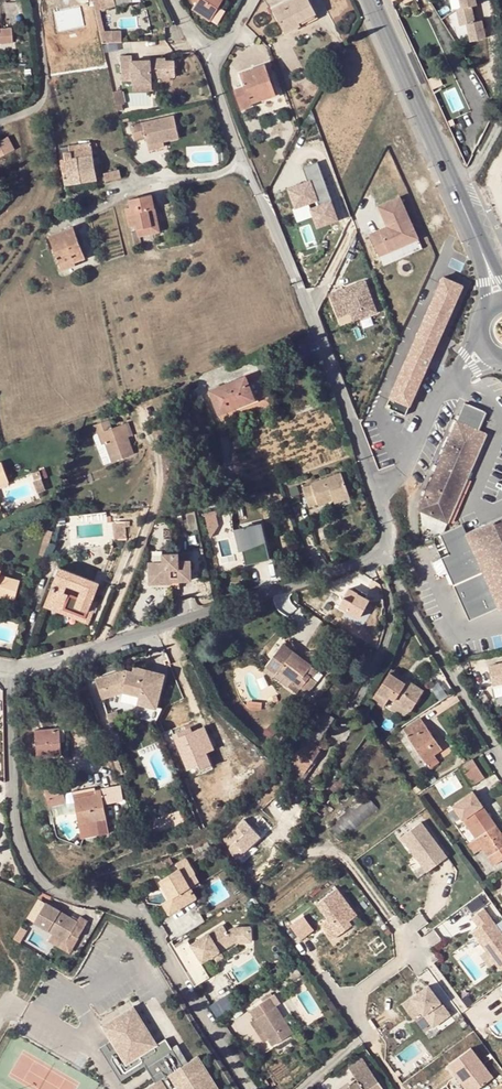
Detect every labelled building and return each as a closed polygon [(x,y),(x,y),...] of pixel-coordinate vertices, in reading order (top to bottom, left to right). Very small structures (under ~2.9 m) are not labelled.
[(97,9),(101,8),(105,7),(116,5),(115,0),(95,0),(97,9)] [(194,10),(211,21),(223,1),(224,0),(200,0),(194,10)] [(275,9),(287,34),(303,26),(301,22),(318,14),(311,0),(292,0),(275,9)] [(464,7),(457,9),(461,24),(468,22),(472,41),(489,37),(485,18),(478,20),(474,6),(480,5),(479,0),(462,0),(464,7)] [(105,31),(101,8),(97,9),(104,42),(123,41),(122,30),(105,31)] [(301,22),(303,26),(320,17),(318,14),(301,22)] [(12,42),(11,28),(0,28),(0,43),(12,42)] [(150,60),(146,60),(146,64),(142,64),(142,60),(132,61),(131,56),(121,56),(122,81),(132,80),(132,83),(150,82),(150,78),(175,77),(174,60),(166,60),(166,58),(150,58),(150,60)] [(266,65),(242,74),(253,104),(261,100),(259,95),(276,89),(266,65)] [(150,82),(132,83),(132,91),(151,90),(150,82)] [(122,87),(114,89),(119,110),(124,109),(123,104),(126,103),(122,87)] [(278,94),(276,89),(259,95),(261,100),(278,94)] [(174,113),(143,121),(131,123),(135,139),(146,136),(148,143),(164,139),(179,135),(174,113)] [(14,149),(8,138),(0,142),(0,157),(14,149)] [(164,139),(148,143),(149,147),(165,144),(164,139)] [(80,158),(95,155),(92,143),(62,148),(63,160),(67,185),(84,182),(80,158)] [(96,165),(95,155),(80,158),(84,182),(99,180),(98,177),(96,165)] [(289,188),(295,209),(311,205),(317,228),(339,221),(322,161),(305,166),(309,182),(289,188)] [(106,173),(108,182),(124,178),(122,169),(119,170),(118,167),(115,168),(115,171),(106,173)] [(159,222),(154,195),(132,199),(134,208),(128,209),(131,227),(139,226),(141,237),(154,234),(152,223),(159,222)] [(387,226),(370,233),(379,256),(421,239),(403,196),(378,206),(387,226)] [(152,223),(154,234),(162,233),(159,222),(152,223)] [(87,260),(76,227),(51,236),(62,265),(76,260),(77,264),(87,260)] [(403,249),(381,256),(384,264),(406,257),(403,249)] [(76,260),(62,265),(64,271),(78,266),(77,264),(76,260)] [(466,287),(446,278),(387,407),(407,416),(466,287)] [(369,280),(330,291),(340,325),(379,314),(369,280)] [(248,377),(211,392),(221,416),(247,405),(245,400),(255,396),(248,377)] [(204,395),(201,389),(194,391),(196,398),(204,395)] [(245,400),(247,405),(257,400),(255,396),(245,400)] [(167,407),(168,416),(182,414),(181,405),(167,407)] [(421,511),(449,524),(490,434),(482,431),(489,415),(468,405),(421,511)] [(100,424),(103,432),(113,463),(136,455),(131,440),(126,425),(114,429),(111,421),(100,424)] [(131,424),(126,425),(131,440),(136,438),(131,424)] [(104,466),(113,463),(103,432),(94,435),(104,466)] [(10,481),(3,460),(0,461),(0,485),(10,481)] [(320,506),(337,500),(335,497),(349,492),(343,473),(312,484),(313,486),(304,488),(311,507),(320,504),(320,506)] [(43,479),(35,481),(39,493),(47,490),(43,479)] [(127,489),(120,496),(126,501),(133,494),(127,489)] [(351,498),(349,492),(335,497),(337,500),(338,503),(351,498)] [(219,517),(211,518),(216,542),(224,540),(219,517)] [(468,534),(470,540),(455,560),(452,561),(459,577),(451,580),(469,622),(499,609),(499,611),(501,610),(501,519),(468,534)] [(130,521),(117,522),(119,540),(128,539),(126,526),(131,526),(130,521)] [(248,566),(261,563),(259,556),(268,554),(261,525),(240,530),(248,566)] [(455,560),(470,540),(464,525),(441,535),(452,561),(455,560)] [(165,552),(165,560),(151,560),(151,573),(159,573),(159,581),(173,582),(173,579),(173,574),(179,575),(179,579),(193,579),(193,559),(181,559),(180,552),(165,552)] [(270,561),(268,554),(259,556),(261,563),(270,561)] [(90,600),(94,602),(101,584),(62,568),(52,592),(57,594),(54,603),(74,611),(74,614),(87,619),(89,613),(85,611),(90,600)] [(0,572),(0,587),(21,583),(1,577),(2,573),(0,572)] [(21,583),(0,587),(0,598),(15,602),(21,583)] [(363,625),(375,598),(349,587),(337,614),(363,625)] [(99,604),(94,602),(90,600),(85,611),(89,613),(87,619),(74,614),(74,611),(54,603),(57,594),(52,592),(45,607),(90,625),(99,604)] [(279,675),(281,672),(304,689),(309,682),(304,679),(308,674),(314,666),(295,653),(297,650),(287,642),(268,668),(279,675)] [(491,664),(497,684),(501,683),(501,661),(491,664)] [(133,664),(132,671),(141,673),(138,666),(133,664)] [(321,671),(314,666),(308,674),(304,679),(309,682),(304,689),(311,695),(320,681),(315,678),(321,671)] [(141,673),(154,707),(157,707),(158,706),(165,672),(145,667),(144,673),(141,673)] [(141,673),(132,671),(123,668),(94,679),(101,698),(122,691),(139,695),(137,703),(154,707),(141,673)] [(407,684),(410,680),(394,670),(392,674),(407,684)] [(426,691),(410,680),(407,684),(392,674),(375,701),(386,708),(392,699),(413,712),(426,691)] [(116,710),(106,713),(111,726),(121,722),(116,710)] [(322,713),(290,762),(305,772),(320,750),(316,748),(311,744),(314,740),(319,742),(333,720),(322,713)] [(445,752),(423,719),(406,731),(427,763),(437,757),(445,752)] [(203,772),(213,768),(208,754),(216,751),(206,728),(191,734),(186,736),(185,732),(175,735),(189,771),(201,767),(203,772)] [(62,730),(37,731),(39,758),(63,757),(62,730)] [(437,757),(427,763),(432,769),(441,763),(437,757)] [(473,785),(486,778),(475,758),(462,766),(473,785)] [(287,771),(298,787),(301,783),(303,785),(308,779),(290,767),(287,771)] [(321,787),(328,792),(336,780),(341,772),(335,768),(321,787)] [(298,787),(287,771),(282,778),(296,789),(298,787)] [(336,780),(345,786),(350,779),(341,772),(336,780)] [(435,777),(429,781),(432,786),(439,781),(435,777)] [(60,780),(45,784),(49,798),(64,793),(60,780)] [(336,780),(328,792),(337,798),(345,786),(336,780)] [(452,783),(441,788),(445,796),(456,791),(452,783)] [(96,790),(96,788),(75,792),(76,799),(97,795),(96,790)] [(103,789),(96,790),(97,795),(76,799),(81,826),(109,821),(103,789)] [(64,793),(49,798),(51,808),(67,804),(64,793)] [(267,793),(257,802),(264,810),(268,806),(269,808),(276,802),(267,793)] [(314,809),(319,817),(323,820),(335,802),(325,794),(314,809)] [(366,794),(328,826),(342,842),(380,809),(366,794)] [(476,839),(496,825),(482,804),(463,817),(476,839)] [(254,820),(249,824),(261,836),(271,827),(263,817),(257,823),(254,820)] [(423,820),(403,836),(429,871),(449,855),(423,820)] [(236,858),(261,836),(249,824),(246,821),(225,839),(236,858)] [(308,823),(303,828),(308,832),(313,827),(308,823)] [(482,848),(494,865),(501,859),(501,835),(500,833),(496,825),(476,839),(482,848)] [(308,838),(301,843),(305,848),(311,843),(308,838)] [(482,848),(476,839),(466,846),(472,854),(482,848)] [(179,868),(160,880),(170,898),(163,902),(169,913),(196,896),(185,879),(195,873),(186,859),(176,865),(179,868)] [(353,918),(334,891),(314,906),(325,920),(317,926),(329,942),(348,927),(346,924),(353,918)] [(77,916),(74,920),(43,902),(32,920),(50,931),(63,939),(67,932),(75,937),(85,920),(77,916)] [(474,916),(481,926),(474,931),(501,970),(501,931),(486,907),(474,916)] [(290,925),(301,941),(316,931),(305,915),(290,925)] [(218,946),(231,938),(227,932),(223,925),(193,943),(203,960),(220,950),(218,946)] [(234,928),(227,932),(231,938),(233,941),(251,941),(250,927),(234,928)] [(66,952),(75,937),(67,932),(63,939),(50,931),(45,938),(66,952)] [(218,946),(220,950),(233,941),(231,938),(218,946)] [(173,949),(195,986),(210,976),(189,940),(173,949)] [(428,986),(402,1005),(412,1018),(421,1012),(433,1027),(450,1015),(428,986)] [(219,1018),(238,1004),(229,993),(210,1006),(219,1018)] [(198,1055),(188,1062),(177,1045),(172,1048),(166,1038),(157,1044),(133,1005),(101,1025),(111,1040),(99,1048),(120,1081),(144,1065),(155,1082),(144,1088),(220,1088),(198,1055)] [(276,1005),(255,1018),(272,1045),(292,1032),(276,1005)] [(471,1048),(449,1065),(460,1079),(451,1086),(453,1088),(478,1088),(493,1078),(471,1048)] [(348,1088),(381,1088),(361,1060),(347,1069),(356,1084),(348,1088)]
